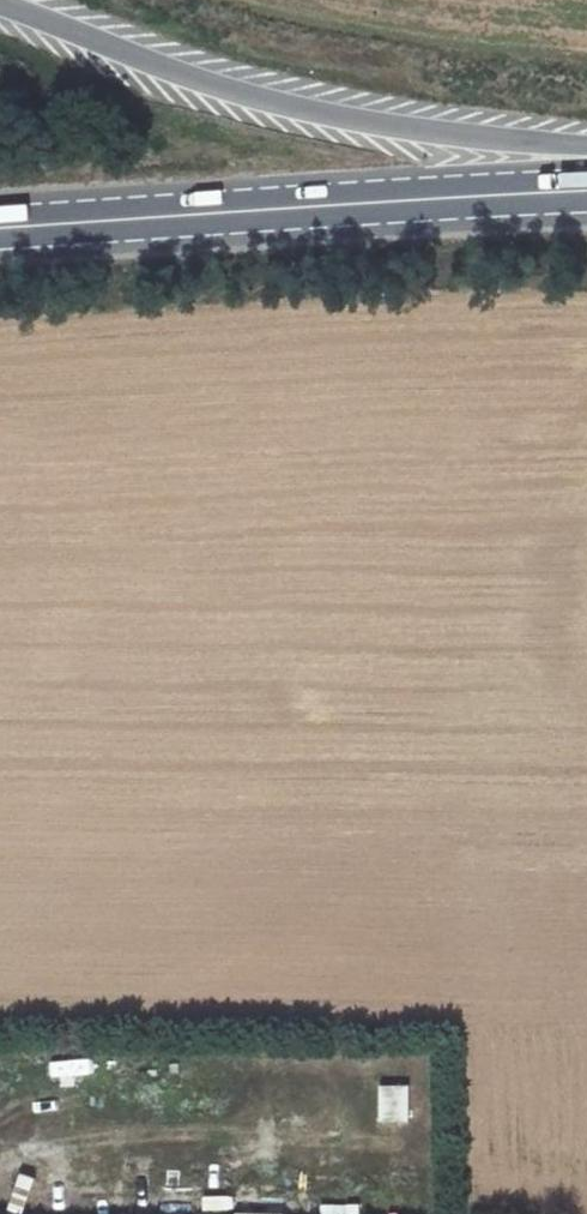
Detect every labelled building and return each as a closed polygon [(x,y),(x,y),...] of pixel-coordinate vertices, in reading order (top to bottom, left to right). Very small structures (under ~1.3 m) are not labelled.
[(379,1083),(379,1123),(411,1122),(411,1083),(379,1083)] [(231,1211),(231,1195),(201,1196),(201,1212),(231,1211)] [(361,1203),(296,1203),(296,1213),(361,1213),(361,1203)]
